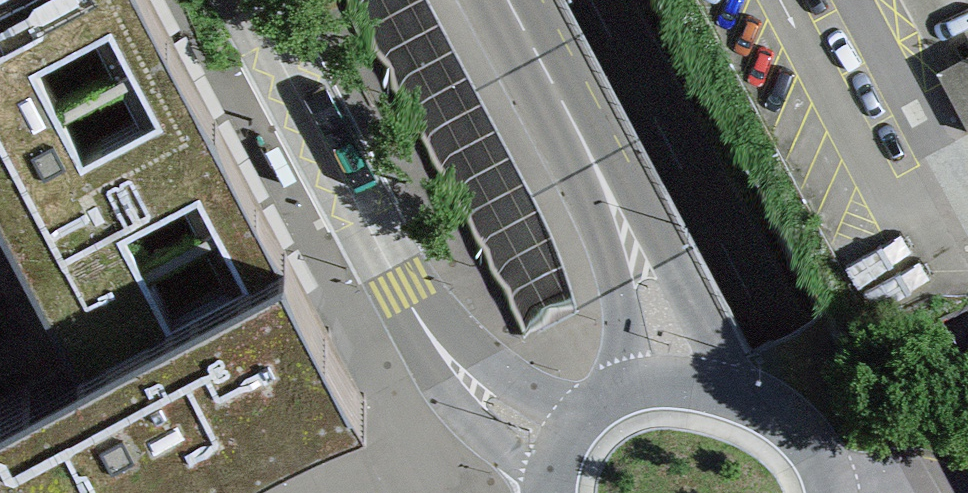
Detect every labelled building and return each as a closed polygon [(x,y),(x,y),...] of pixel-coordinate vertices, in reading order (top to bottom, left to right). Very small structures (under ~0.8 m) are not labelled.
[(367,397),(343,353),(296,265),(249,177),(202,89),(154,0),(0,0),(0,217),(50,311),(74,355),(0,395),(0,492),(187,492),(367,397)] [(967,127),(967,68),(943,81),(967,127)]
